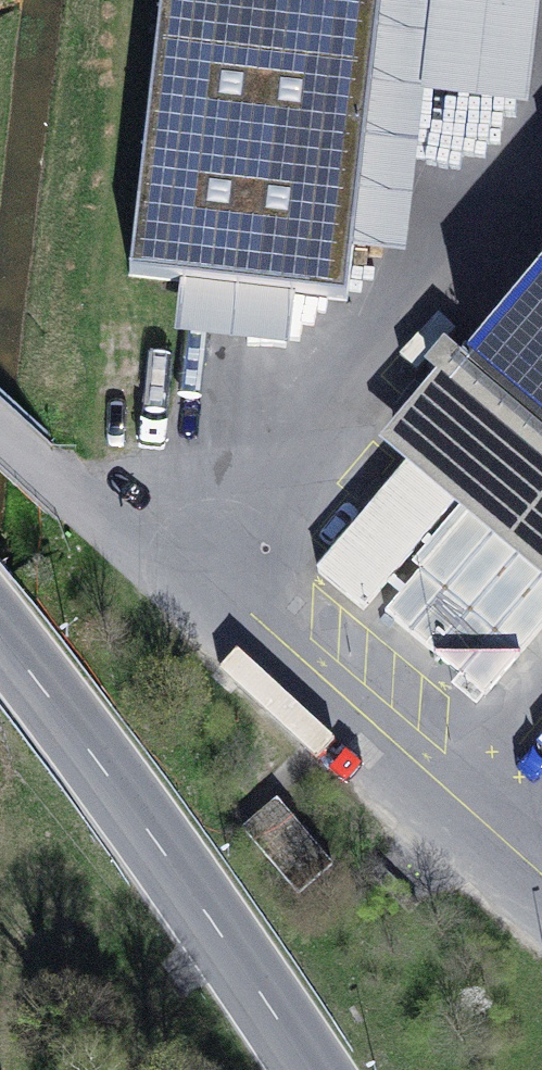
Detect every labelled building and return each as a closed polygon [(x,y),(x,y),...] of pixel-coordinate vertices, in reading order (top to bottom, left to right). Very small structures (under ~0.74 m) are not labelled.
[(129,277),(180,283),(296,296),(347,302),(353,250),(372,86),(382,0),(161,0),(129,277)] [(529,104),(541,0),(382,0),(372,86),(427,93),(529,104)] [(353,250),(408,257),(427,93),(372,86),(353,250)] [(541,551),(541,278),(470,363),(447,343),(428,366),(439,375),(395,428),(421,450),(318,573),(364,611),(467,488),(541,551)] [(174,337),(290,350),(296,296),(180,283),(174,337)] [(541,629),(541,571),(471,511),(385,612),(485,696),(541,629)] [(333,865),(277,799),(243,828),(299,893),(333,865)]
